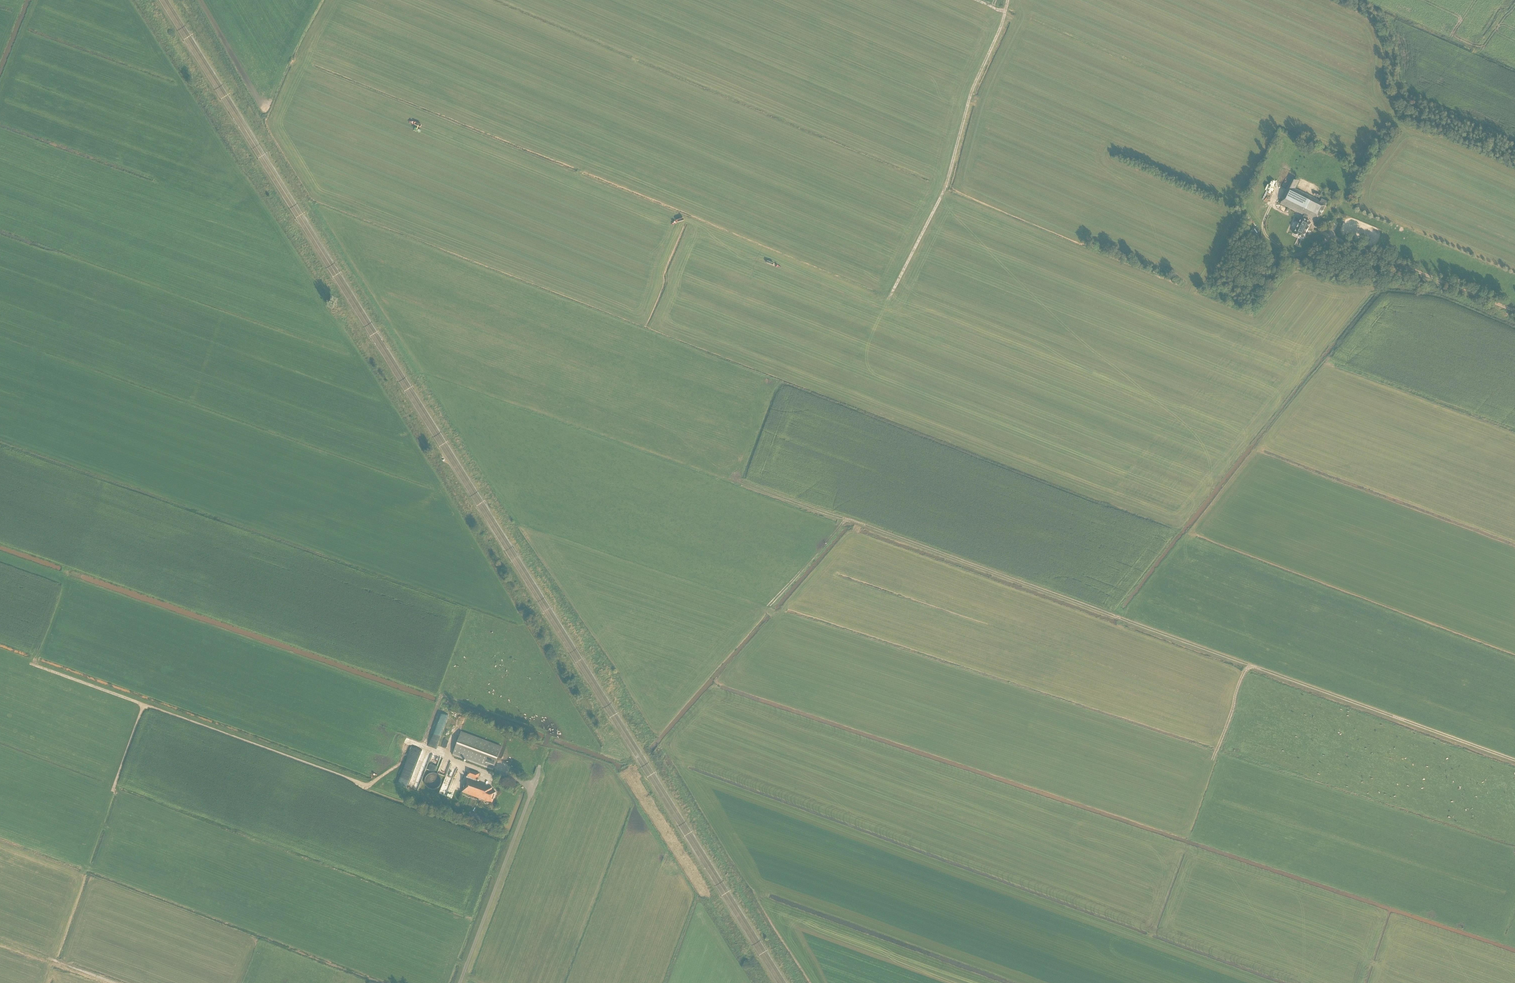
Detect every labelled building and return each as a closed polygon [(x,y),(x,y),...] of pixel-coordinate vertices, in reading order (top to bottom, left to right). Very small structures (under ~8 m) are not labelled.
[(1277,185),(1279,186),(1282,180),(1276,177),(1268,190),(1273,192),(1277,185)] [(1318,200),(1312,197),(1295,189),(1300,180),(1293,177),(1284,195),(1285,196),(1281,204),(1317,222),(1327,202),(1322,199),(1320,202),(1318,200)] [(1310,223),(1302,219),(1294,234),(1303,239),(1305,234),(1302,232),(1304,228),(1307,230),(1310,223)] [(452,755),(493,770),(502,747),(461,732),(452,755)] [(513,768),(511,774),(517,776),(519,770),(513,768)] [(492,803),(496,792),(491,791),(492,788),(476,782),(479,774),(469,770),(466,776),(468,777),(466,782),(462,792),(490,802),(492,803)] [(433,773),(432,773),(431,773),(430,773),(429,774),(428,774),(428,775),(427,776),(426,777),(426,778),(425,779),(425,780),(425,781),(425,782),(425,783),(426,784),(426,785),(426,786),(427,787),(428,787),(428,788),(429,788),(430,789),(431,789),(433,789),(434,789),(435,789),(436,789),(437,788),(438,788),(439,787),(439,786),(440,786),(440,785),(441,784),(441,783),(441,782),(441,781),(441,780),(441,779),(441,778),(440,777),(439,776),(439,775),(438,774),(437,774),(436,773),(435,773),(434,773),(433,773)]
